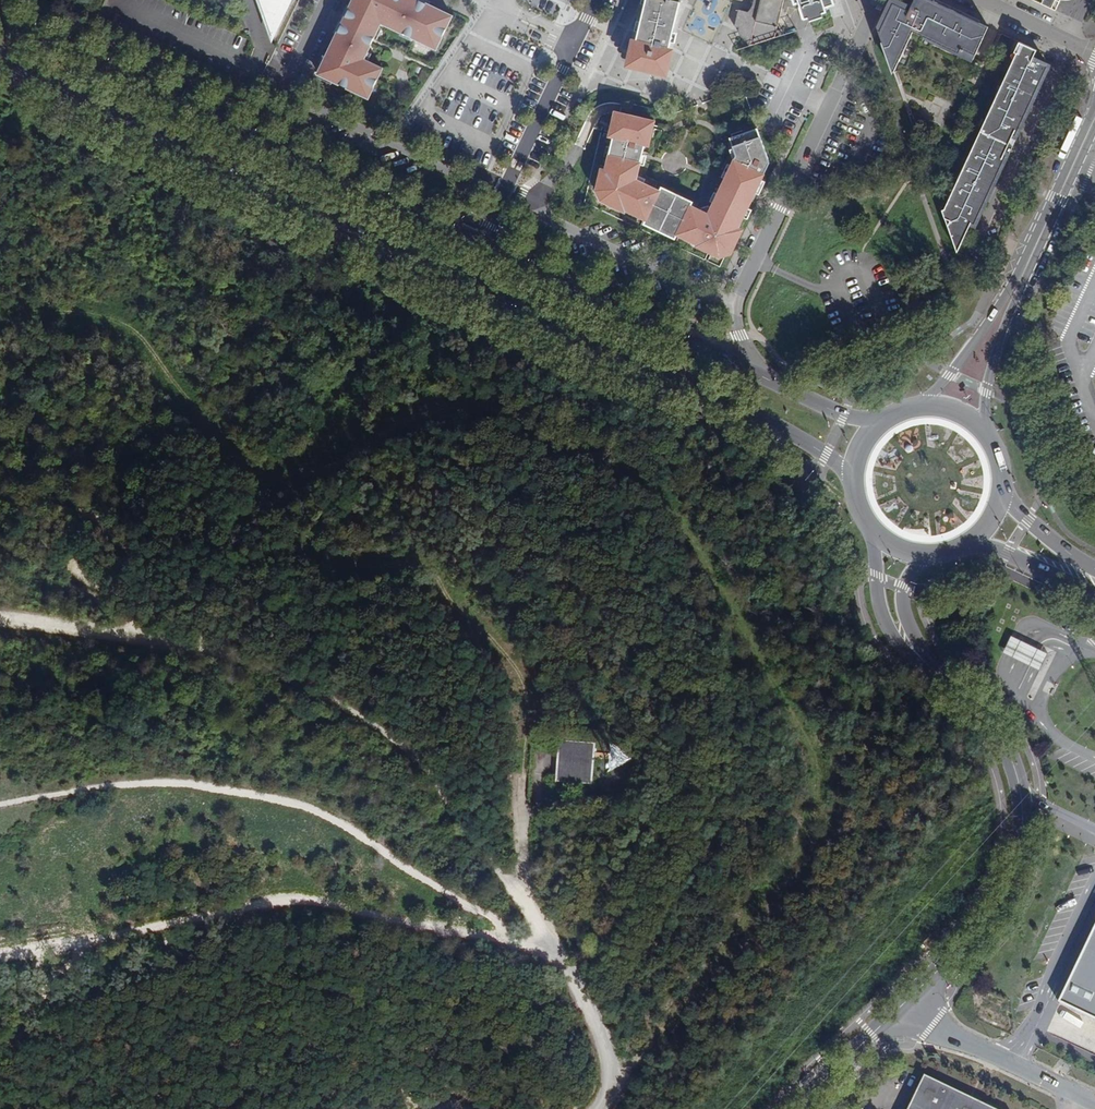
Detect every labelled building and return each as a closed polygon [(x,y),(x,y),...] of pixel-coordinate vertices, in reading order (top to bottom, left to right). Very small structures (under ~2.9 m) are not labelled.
[(187,21),(197,0),(193,0),(192,2),(190,9),(188,14),(187,21)] [(273,38),(285,12),(282,3),(283,0),(258,0),(273,38)] [(419,0),(354,0),(318,73),(364,96),(369,87),(372,88),(382,68),(364,59),(381,22),(432,47),(437,35),(442,38),(453,16),(419,0)] [(669,0),(647,0),(632,63),(664,70),(681,3),(669,0)] [(753,5),(752,10),(750,13),(740,11),(736,28),(739,29),(739,31),(741,36),(746,40),(749,48),(773,39),(783,0),(754,0),(753,5)] [(796,3),(802,2),(808,18),(827,10),(824,0),(795,0),(796,3)] [(894,2),(891,7),(890,6),(885,15),(879,29),(894,72),(913,30),(974,58),(974,57),(989,26),(934,0),(915,0),(912,6),(908,4),(906,8),(894,2)] [(1060,1),(1057,0),(1056,0),(1052,8),(1056,10),(1060,1)] [(436,49),(442,38),(437,35),(432,47),(436,49)] [(1032,59),(1036,50),(1019,42),(1014,52),(1016,53),(945,208),(942,209),(957,251),(966,221),(970,223),(982,199),(984,200),(992,184),(990,183),(1004,155),(1006,155),(1015,136),(1014,135),(1028,106),(1029,107),(1037,91),(1035,90),(1047,66),(1032,59)] [(503,90),(512,71),(507,68),(497,88),(503,90)] [(372,88),(369,87),(364,96),(368,98),(372,88)] [(720,255),(727,252),(754,196),(746,192),(755,173),(763,177),(767,168),(760,165),(765,155),(756,131),(729,141),(736,158),(727,176),(708,216),(631,188),(632,183),(635,184),(638,171),(639,171),(641,163),(640,162),(647,134),(616,127),(600,192),(603,200),(626,210),(625,213),(697,247),(698,244),(720,255)] [(768,165),(765,155),(760,165),(767,168),(768,165)] [(763,177),(755,173),(746,192),(754,196),(763,177)] [(1001,272),(1006,274),(1011,264),(1005,262),(1001,272)] [(1048,654),(1010,638),(1002,656),(1040,673),(1048,654)] [(594,742),(559,740),(557,781),(592,783),(594,742)] [(612,766),(625,761),(621,747),(608,752),(612,766)] [(1058,1001),(1094,1019),(1094,926),(1058,1001)] [(925,1074),(908,1108),(998,1108),(925,1074)]
